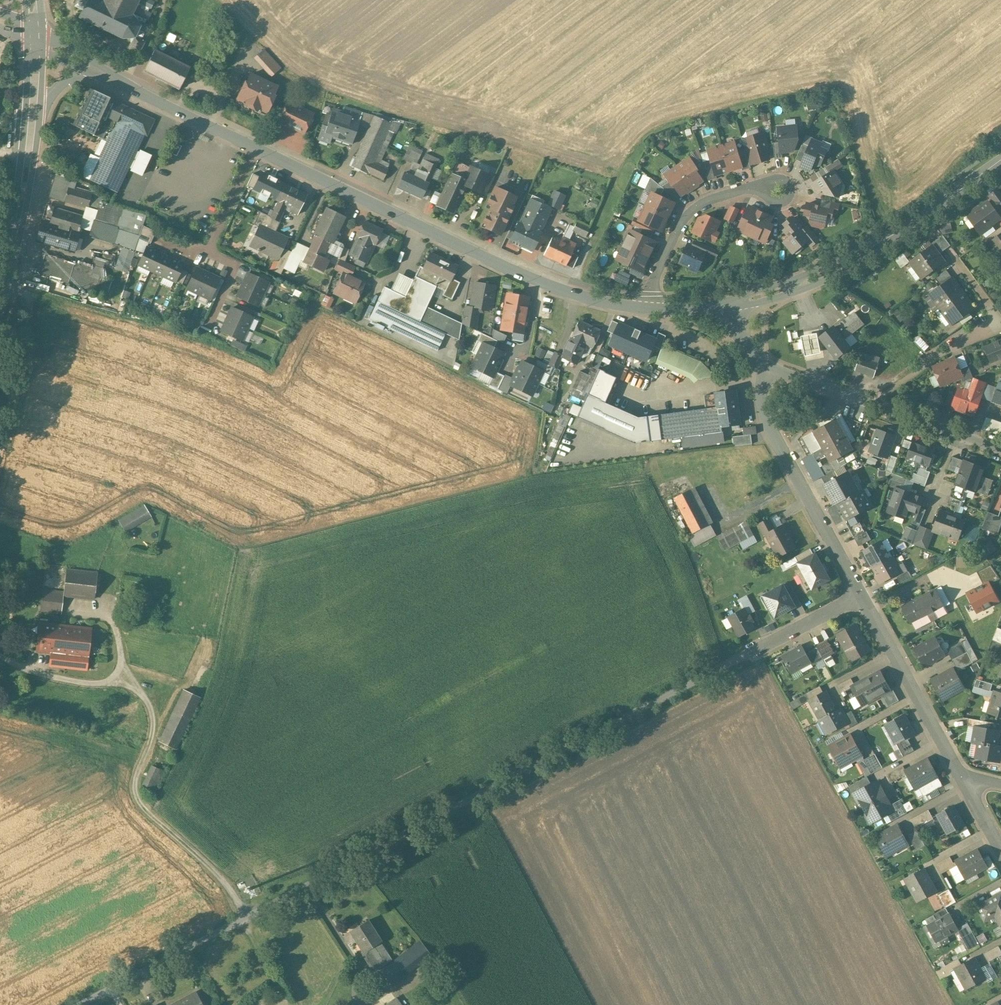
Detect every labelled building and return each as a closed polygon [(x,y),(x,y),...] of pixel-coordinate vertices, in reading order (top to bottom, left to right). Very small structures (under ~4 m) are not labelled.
[(103,1),(100,0),(87,0),(86,2),(82,0),(78,0),(75,7),(82,10),(79,17),(98,27),(96,31),(101,34),(103,29),(122,39),(130,38),(130,42),(131,42),(128,49),(139,54),(145,41),(141,39),(145,32),(149,25),(145,23),(147,20),(148,21),(152,14),(148,12),(149,8),(151,9),(155,2),(151,0),(104,0),(103,1)] [(278,66),(263,50),(257,56),(272,72),(278,66)] [(189,68),(154,51),(144,71),(179,88),(189,68)] [(277,87),(250,74),(246,83),(244,83),(237,99),(246,103),(245,106),(253,110),(255,106),(257,107),(257,108),(267,113),(274,97),(273,96),(277,87)] [(113,100),(90,89),(73,125),(97,136),(113,101),(113,100)] [(151,119),(113,101),(97,136),(102,139),(94,156),(90,154),(80,176),(103,186),(103,187),(105,188),(105,187),(117,192),(130,165),(135,153),(151,119)] [(313,114),(288,102),(279,121),(304,133),(313,114)] [(362,113),(344,108),(342,114),(360,120),(363,113),(362,112),(362,113)] [(342,114),(332,111),(331,115),(324,134),(324,135),(332,137),(352,144),(359,125),(360,120),(342,114)] [(369,130),(352,166),(367,173),(368,173),(372,163),(387,130),(391,123),(390,123),(375,116),(363,113),(360,120),(359,125),(369,130)] [(397,122),(391,120),(390,123),(391,123),(387,130),(392,132),(397,122)] [(327,126),(323,125),(318,139),(328,142),(330,141),(332,137),(324,135),(324,134),(327,126)] [(797,126),(779,128),(780,142),(781,151),(782,151),(793,150),(798,139),(797,126)] [(763,133),(748,138),(751,145),(756,163),(769,159),(765,147),(767,146),(763,133)] [(291,140),(289,149),(303,152),(305,143),(291,140)] [(822,144),(813,140),(810,146),(803,162),(802,163),(801,167),(810,171),(814,162),(820,164),(826,151),(820,148),(822,144)] [(780,142),(773,143),(775,159),(783,158),(782,151),(781,151),(780,142)] [(738,152),(735,143),(722,147),(729,171),(742,167),(742,166),(738,152)] [(803,143),(796,159),(803,162),(810,146),(803,143)] [(181,146),(176,144),(172,153),(177,156),(181,146)] [(419,165),(424,150),(410,144),(404,159),(419,165)] [(756,163),(751,145),(745,147),(746,150),(750,164),(756,163)] [(722,147),(708,151),(711,160),(715,175),(716,174),(729,171),(722,147)] [(746,150),(738,152),(742,166),(742,167),(743,170),(751,168),(750,164),(746,150)] [(150,156),(141,151),(139,155),(135,153),(130,165),(134,167),(132,170),(141,175),(150,156)] [(423,159),(415,177),(404,172),(398,186),(422,197),(437,165),(423,159)] [(711,160),(703,162),(703,159),(702,160),(708,176),(707,176),(709,181),(717,178),(716,174),(715,175),(711,160)] [(702,160),(695,165),(698,169),(696,170),(703,180),(707,176),(708,176),(702,160)] [(488,175),(458,161),(451,174),(468,182),(466,186),(479,192),(484,182),(487,176),(488,175)] [(695,165),(692,161),(687,164),(686,161),(678,166),(692,188),(703,180),(696,170),(698,169),(695,165)] [(388,170),(372,163),(368,173),(383,179),(388,170)] [(692,188),(678,166),(670,172),(672,174),(667,177),(670,182),(673,186),(675,185),(681,194),(681,195),(692,188)] [(826,167),(811,176),(815,183),(830,173),(826,167)] [(815,183),(812,185),(817,193),(824,189),(827,194),(839,197),(842,185),(833,171),(830,173),(815,183)] [(260,177),(253,174),(247,186),(260,193),(260,194),(268,198),(269,197),(275,200),(275,199),(283,183),(277,180),(277,179),(268,175),(268,176),(262,173),(260,177)] [(451,174),(437,205),(453,213),(466,186),(468,182),(451,174)] [(71,179),(57,175),(57,177),(56,177),(54,183),(50,197),(51,197),(50,198),(98,211),(101,201),(102,201),(103,196),(92,193),(75,188),(77,181),(71,179)] [(493,179),(487,176),(484,182),(490,185),(493,179)] [(662,187),(651,177),(645,190),(652,193),(653,193),(661,197),(665,189),(662,187)] [(490,185),(484,182),(480,192),(486,195),(490,185)] [(670,182),(662,187),(665,189),(676,198),(681,194),(675,185),(673,186),(670,182)] [(271,217),(279,221),(279,220),(287,205),(292,207),(290,211),(298,215),(307,195),(283,183),(275,199),(278,201),(271,217)] [(515,197),(495,188),(487,204),(491,206),(483,223),(487,225),(485,227),(500,234),(513,207),(511,206),(515,197)] [(997,190),(990,195),(995,201),(1000,208),(1000,209),(1000,208),(1000,195),(997,190)] [(565,196),(554,191),(549,204),(559,209),(565,196)] [(661,197),(653,193),(652,193),(646,206),(668,217),(674,204),(666,200),(667,200),(661,197)] [(550,209),(531,200),(520,224),(539,233),(550,209)] [(102,201),(101,201),(98,211),(95,220),(106,224),(104,230),(101,240),(113,243),(118,229),(128,232),(124,247),(134,251),(138,238),(142,225),(146,215),(102,201)] [(988,202),(981,207),(981,210),(973,216),(977,222),(976,223),(976,227),(979,232),(983,232),(991,227),(990,225),(1000,218),(995,211),(1000,208),(995,201),(990,204),(988,202)] [(839,203),(832,202),(830,209),(833,209),(833,210),(837,211),(839,203)] [(830,209),(807,204),(805,214),(812,215),(811,221),(813,222),(813,225),(821,227),(825,224),(827,216),(832,217),(833,210),(833,209),(830,209)] [(668,217),(646,206),(640,219),(640,220),(652,226),(662,230),(668,217)] [(740,210),(731,206),(726,218),(734,222),(740,210)] [(79,215),(54,208),(50,223),(43,221),(37,241),(73,252),(79,234),(78,233),(79,230),(80,231),(80,228),(79,228),(82,219),(78,218),(79,215)] [(327,208),(314,235),(312,239),(315,240),(310,249),(306,258),(304,262),(323,271),(327,261),(321,258),(326,247),(329,248),(329,249),(332,242),(345,217),(327,208)] [(754,211),(748,209),(739,228),(745,230),(744,232),(752,236),(763,212),(755,209),(754,211)] [(271,217),(260,212),(260,211),(254,225),(259,227),(260,224),(275,232),(281,221),(279,220),(279,221),(271,217)] [(773,217),(763,212),(752,236),(760,240),(761,238),(766,240),(773,226),(770,224),(773,217)] [(707,215),(701,217),(694,232),(710,240),(719,221),(707,215)] [(652,226),(640,220),(640,219),(636,217),(633,225),(642,229),(649,232),(652,226)] [(803,231),(792,218),(785,224),(788,227),(785,230),(791,237),(785,242),(791,249),(799,242),(802,245),(807,241),(810,239),(803,231)] [(106,224),(95,220),(94,220),(92,226),(104,230),(106,224)] [(590,227),(577,221),(574,227),(569,225),(567,228),(585,237),(590,227)] [(364,222),(356,237),(357,238),(349,255),(366,263),(374,245),(375,246),(382,231),(364,222)] [(520,224),(518,223),(510,242),(521,247),(522,245),(532,250),(540,233),(539,233),(520,224)] [(275,232),(260,224),(259,227),(251,245),(258,249),(257,251),(259,251),(260,249),(278,258),(287,237),(275,232)] [(156,232),(142,225),(138,238),(150,244),(156,232)] [(820,240),(808,226),(803,231),(810,239),(807,241),(812,246),(820,240)] [(986,237),(990,242),(1000,234),(1000,227),(986,237)] [(649,232),(642,229),(640,234),(651,239),(653,234),(649,232)] [(561,241),(552,237),(544,255),(566,265),(566,264),(571,254),(576,244),(569,240),(572,233),(566,230),(561,241)] [(640,234),(633,231),(631,237),(625,238),(626,241),(625,245),(649,256),(656,242),(651,239),(640,234)] [(990,242),(1000,258),(1000,234),(990,242)] [(943,235),(931,243),(933,245),(940,254),(951,245),(943,235)] [(310,249),(296,242),(291,252),(283,268),(293,273),(301,256),(306,258),(310,249)] [(343,247),(332,242),(329,249),(329,248),(327,252),(339,258),(343,247)] [(720,251),(704,244),(701,250),(706,253),(717,258),(720,251)] [(649,256),(625,245),(623,248),(620,249),(622,254),(619,260),(633,266),(636,268),(642,271),(649,256)] [(701,250),(688,245),(680,262),(691,267),(696,265),(700,267),(706,253),(701,250)] [(933,245),(910,262),(922,278),(945,261),(940,254),(933,245)] [(134,251),(124,247),(120,259),(131,262),(134,251)] [(147,247),(139,265),(151,271),(159,253),(147,247)] [(349,250),(343,247),(339,258),(345,261),(349,250)] [(285,249),(274,271),(281,274),(283,268),(291,252),(285,249)] [(171,258),(159,253),(151,271),(163,276),(171,258)] [(458,266),(430,253),(422,268),(419,266),(414,277),(436,287),(445,291),(442,295),(452,299),(460,282),(452,279),(458,266)] [(92,265),(79,261),(76,264),(70,262),(45,254),(42,264),(39,265),(38,269),(39,271),(38,274),(39,274),(39,273),(96,292),(107,295),(112,281),(107,280),(105,270),(104,269),(106,261),(94,257),(92,265)] [(571,254),(566,264),(573,268),(578,257),(571,254)] [(171,258),(163,276),(175,282),(176,281),(181,269),(184,264),(171,258)] [(354,267),(340,260),(336,269),(344,273),(345,273),(351,275),(354,267)] [(220,279),(196,268),(187,288),(211,299),(220,279)] [(181,269),(176,281),(182,284),(188,272),(181,269)] [(946,269),(935,278),(942,287),(953,279),(946,269)] [(617,280),(629,284),(633,275),(621,270),(617,280)] [(269,282),(248,273),(237,296),(258,306),(269,282)] [(351,275),(345,273),(344,273),(336,290),(338,295),(343,297),(348,295),(356,299),(364,282),(357,278),(356,279),(355,279),(352,278),(351,277),(352,276),(351,275)] [(436,287),(414,277),(410,285),(396,278),(391,289),(384,287),(369,319),(437,351),(445,333),(459,340),(461,326),(431,311),(425,323),(420,320),(436,287)] [(942,287),(930,295),(939,308),(941,307),(962,291),(953,279),(942,287)] [(495,286),(475,282),(471,306),(490,310),(495,286)] [(962,291),(941,307),(951,321),(952,322),(958,318),(973,306),(962,291)] [(528,297),(511,294),(510,298),(506,300),(505,311),(525,315),(528,297)] [(323,304),(331,308),(335,299),(327,295),(323,304)] [(253,317),(232,307),(221,331),(242,340),(253,317)] [(472,309),(464,308),(462,323),(469,327),(472,309)] [(525,315),(505,311),(503,322),(505,326),(504,330),(522,333),(525,315)] [(855,312),(834,328),(843,340),(864,324),(855,312)] [(958,318),(952,322),(951,321),(944,326),(950,334),(962,325),(958,318)] [(601,330),(579,320),(571,338),(585,345),(592,348),(601,330)] [(615,335),(620,324),(612,321),(608,331),(615,335)] [(611,343),(621,347),(620,349),(637,357),(638,355),(648,359),(653,347),(657,339),(656,339),(641,333),(642,331),(636,329),(635,330),(620,323),(620,324),(615,335),(611,343)] [(834,328),(834,327),(821,337),(837,357),(850,348),(843,340),(834,328)] [(507,335),(493,329),(492,338),(497,340),(503,343),(507,335)] [(492,338),(481,333),(477,341),(483,343),(484,344),(485,343),(494,348),(497,340),(492,338)] [(659,333),(656,339),(657,339),(653,347),(661,350),(666,336),(659,333)] [(817,333),(801,337),(805,357),(821,353),(817,333)] [(229,336),(227,342),(240,348),(243,342),(229,336)] [(571,338),(570,338),(569,341),(568,341),(564,349),(565,349),(562,356),(561,359),(567,362),(569,361),(569,360),(576,363),(585,345),(571,338)] [(984,347),(991,363),(1000,359),(1000,340),(984,347)] [(494,348),(485,343),(484,344),(483,343),(477,355),(498,365),(504,353),(494,348)] [(683,354),(663,346),(659,358),(678,366),(683,354)] [(562,356),(554,352),(549,365),(553,367),(557,369),(561,359),(562,356)] [(683,354),(678,366),(694,373),(698,378),(713,375),(713,374),(701,362),(683,354)] [(498,365),(477,355),(475,361),(475,363),(473,368),(492,377),(493,377),(496,371),(498,365)] [(875,360),(872,359),(871,361),(860,357),(856,370),(874,376),(878,364),(874,362),(875,360)] [(549,365),(537,359),(533,366),(543,371),(543,372),(549,375),(553,367),(549,365)] [(955,359),(934,367),(941,384),(961,376),(962,376),(959,369),(955,359)] [(533,366),(522,361),(516,373),(537,383),(543,372),(543,371),(533,366)] [(968,365),(959,369),(962,376),(961,376),(963,381),(973,377),(968,365)] [(606,403),(617,378),(598,369),(587,394),(606,403)] [(504,375),(496,371),(493,377),(492,377),(488,385),(498,389),(504,375)] [(579,371),(572,387),(581,391),(588,375),(579,371)] [(537,383),(516,373),(510,385),(530,395),(532,390),(535,389),(537,383)] [(970,390),(965,388),(965,387),(964,391),(959,389),(952,407),(974,415),(981,397),(982,394),(981,393),(984,386),(985,382),(974,378),(970,390)] [(999,382),(997,387),(992,401),(1000,404),(1000,382),(999,382)] [(997,387),(985,383),(984,386),(981,393),(982,394),(981,397),(992,401),(997,387)] [(736,391),(717,393),(718,407),(721,425),(722,425),(740,423),(736,391)] [(954,395),(949,393),(945,404),(950,406),(954,395)] [(639,417),(606,403),(587,394),(576,417),(635,443),(661,440),(658,415),(639,417)] [(717,394),(705,395),(706,408),(718,407),(717,394)] [(706,408),(658,415),(661,440),(683,437),(723,431),(722,425),(721,425),(718,407),(706,408)] [(987,417),(982,428),(1000,435),(1000,422),(987,417)] [(836,419),(814,431),(823,447),(826,453),(831,462),(831,461),(853,450),(836,419)] [(755,426),(744,427),(745,435),(751,434),(756,434),(755,426)] [(895,436),(878,430),(873,444),(876,445),(873,453),(887,458),(895,436)] [(723,431),(683,437),(684,447),(724,441),(723,431)] [(804,437),(812,453),(823,447),(814,431),(804,437)] [(745,435),(733,436),(735,446),(752,444),(751,434),(745,435)] [(934,450),(913,443),(913,442),(907,458),(908,459),(908,458),(922,463),(920,468),(926,471),(928,466),(929,466),(935,450),(934,450)] [(823,447),(812,453),(816,459),(826,453),(823,447)] [(864,449),(860,458),(868,461),(872,452),(864,449)] [(831,462),(826,453),(816,459),(825,475),(833,470),(836,469),(831,461),(831,462)] [(898,458),(891,455),(886,470),(892,473),(898,458)] [(962,460),(952,456),(947,469),(955,472),(957,467),(963,469),(965,462),(964,461),(962,460)] [(984,468),(964,461),(965,462),(963,469),(961,474),(960,474),(956,484),(959,485),(957,490),(961,492),(963,487),(988,496),(990,490),(991,490),(991,488),(990,488),(992,485),(980,481),(984,468)] [(920,468),(919,468),(917,474),(913,473),(911,481),(914,482),(925,487),(930,472),(926,471),(920,468)] [(833,470),(825,475),(822,477),(826,485),(838,478),(833,470)] [(838,503),(861,490),(857,484),(855,485),(848,472),(838,478),(826,485),(836,504),(838,503)] [(907,479),(892,473),(888,485),(896,488),(899,489),(901,484),(904,486),(907,479)] [(911,481),(907,479),(904,486),(901,484),(899,489),(910,493),(914,482),(911,481)] [(899,489),(896,488),(887,512),(905,519),(908,510),(913,495),(914,494),(910,493),(899,489)] [(710,524),(691,489),(675,497),(694,532),(694,533),(710,524)] [(861,490),(838,503),(847,519),(848,519),(856,515),(872,506),(863,489),(861,490)] [(957,490),(953,489),(950,496),(962,501),(965,494),(957,490)] [(923,498),(913,495),(908,510),(916,513),(918,513),(920,508),(923,498)] [(962,501),(950,496),(948,503),(960,508),(962,501)] [(145,506),(119,521),(125,531),(151,516),(145,506)] [(920,508),(918,513),(916,513),(912,524),(919,527),(926,510),(920,508)] [(954,515),(940,510),(933,531),(950,537),(951,533),(959,536),(957,540),(958,540),(965,521),(953,516),(954,515)] [(999,516),(988,512),(981,528),(993,532),(999,516)] [(865,531),(856,515),(848,519),(847,519),(845,520),(854,537),(865,531)] [(769,518),(759,524),(765,535),(767,534),(767,533),(775,529),(769,518)] [(746,520),(717,536),(725,550),(754,535),(746,520)] [(710,524),(694,533),(694,532),(689,535),(694,546),(716,534),(712,526),(711,527),(710,524)] [(775,529),(767,533),(767,534),(779,556),(796,548),(783,524),(775,529)] [(908,525),(902,539),(914,543),(919,530),(908,525)] [(865,531),(854,537),(859,546),(871,539),(867,531),(865,531)] [(881,542),(862,552),(872,569),(874,568),(893,557),(889,551),(886,553),(881,542)] [(987,543),(980,548),(984,553),(990,548),(987,543)] [(811,548),(796,556),(799,562),(814,554),(811,548)] [(799,562),(798,563),(802,571),(808,580),(803,583),(807,591),(830,579),(816,553),(814,554),(799,562)] [(893,557),(874,568),(877,574),(876,577),(880,583),(897,574),(899,576),(908,571),(903,561),(897,565),(895,561),(893,557)] [(984,585),(988,583),(990,585),(1000,579),(991,565),(977,572),(984,585)] [(98,573),(67,569),(64,593),(64,595),(95,599),(98,573)] [(802,571),(797,573),(803,583),(808,580),(802,571)] [(908,571),(899,576),(897,578),(900,584),(912,577),(908,571)] [(984,585),(967,594),(977,612),(984,609),(985,610),(992,606),(991,605),(998,601),(996,597),(990,585),(988,583),(984,585)] [(783,585),(766,594),(769,600),(766,602),(775,618),(795,607),(783,585)] [(59,589),(43,587),(40,611),(62,613),(64,595),(64,593),(62,593),(59,589)] [(935,589),(903,606),(911,623),(928,614),(935,611),(944,606),(935,589)] [(755,611),(747,596),(738,600),(743,610),(744,610),(747,615),(755,611)] [(743,610),(729,618),(739,636),(754,628),(751,622),(753,621),(750,616),(748,617),(747,615),(744,610),(743,610)] [(935,611),(928,614),(931,620),(938,617),(935,611)] [(92,628),(39,622),(36,650),(51,652),(89,656),(92,628)] [(855,624),(838,634),(852,661),(870,651),(855,624)] [(995,632),(992,639),(1000,644),(1000,635),(995,632)] [(935,637),(915,648),(924,666),(944,655),(935,637)] [(828,639),(816,646),(817,647),(824,659),(835,653),(828,639)] [(992,639),(989,647),(1000,653),(1000,644),(992,639)] [(962,641),(947,649),(952,660),(968,652),(962,641)] [(802,644),(782,655),(791,672),(798,668),(799,670),(811,663),(812,663),(806,652),(802,644)] [(817,647),(806,652),(812,663),(811,663),(812,665),(824,659),(817,647)] [(89,656),(51,652),(49,665),(87,670),(89,656)] [(968,652),(952,660),(958,670),(973,662),(968,652)] [(954,669),(932,680),(943,699),(964,687),(954,669)] [(881,671),(855,685),(852,687),(862,705),(881,695),(891,689),(881,671)] [(851,678),(838,685),(842,692),(852,687),(851,687),(855,685),(851,678)] [(993,683),(977,679),(974,686),(990,691),(993,683)] [(820,686),(807,693),(810,699),(823,691),(820,686)] [(892,688),(891,689),(881,695),(887,707),(899,700),(892,688)] [(184,689),(163,734),(160,741),(176,749),(200,697),(184,689)] [(995,690),(988,712),(1000,716),(1000,692),(995,690)] [(810,699),(808,700),(809,700),(809,701),(810,700),(816,712),(816,713),(819,711),(823,718),(838,710),(831,697),(828,699),(824,691),(810,699)] [(807,693),(798,698),(801,703),(802,704),(809,700),(808,700),(810,699),(807,693)] [(798,698),(789,703),(792,708),(801,703),(798,698)] [(838,710),(823,718),(819,720),(824,729),(826,728),(830,729),(831,731),(848,722),(844,714),(841,708),(838,710)] [(852,710),(844,714),(848,722),(851,727),(858,723),(852,710)] [(904,715),(889,723),(895,733),(892,735),(896,744),(907,738),(914,734),(904,715)] [(997,723),(969,718),(967,725),(975,727),(976,726),(996,730),(997,723)] [(976,726),(975,727),(973,742),(979,743),(976,757),(999,761),(1000,752),(1000,746),(996,745),(999,730),(996,730),(976,726)] [(842,732),(826,740),(829,746),(845,737),(842,732)] [(829,746),(839,765),(850,760),(851,761),(863,755),(851,734),(845,737),(829,746)] [(907,738),(896,744),(903,757),(914,751),(907,738)] [(875,753),(864,759),(872,774),(883,767),(875,753)] [(850,760),(839,765),(843,771),(853,765),(851,761),(850,760)] [(906,772),(905,772),(907,775),(915,789),(919,787),(924,796),(942,786),(937,777),(928,760),(928,761),(920,765),(920,764),(906,772)] [(165,772),(152,765),(142,788),(154,794),(165,772)] [(903,766),(887,775),(891,783),(907,775),(905,772),(906,772),(903,766)] [(867,776),(849,786),(854,794),(860,790),(872,784),(867,776)] [(872,784),(860,790),(863,795),(861,801),(867,812),(873,814),(876,819),(890,812),(893,810),(891,807),(877,781),(872,784)] [(846,782),(834,785),(838,792),(849,786),(846,782)] [(901,801),(891,807),(893,810),(890,812),(894,820),(907,812),(901,801)] [(954,805),(937,814),(948,833),(965,824),(954,805)] [(929,810),(913,818),(912,819),(912,820),(916,828),(934,818),(929,810)] [(898,824),(876,836),(886,856),(909,844),(898,824)] [(917,830),(908,835),(917,850),(926,845),(917,830)] [(978,849),(956,861),(956,862),(958,865),(965,879),(988,866),(978,849)] [(950,856),(937,863),(936,865),(937,865),(941,874),(958,865),(956,862),(954,863),(950,856)] [(924,868),(905,879),(917,902),(937,891),(924,868)] [(949,889),(938,895),(945,908),(946,907),(956,902),(949,889)] [(977,906),(985,920),(995,915),(1000,925),(1000,893),(986,901),(978,906),(977,906)] [(983,896),(975,901),(978,906),(986,901),(983,896)] [(945,908),(933,914),(937,920),(949,913),(946,907),(945,908)] [(937,920),(929,925),(934,933),(936,932),(940,939),(958,929),(957,928),(949,913),(937,920)] [(367,920),(351,931),(363,951),(364,952),(380,941),(367,920)] [(968,923),(957,928),(958,929),(962,937),(960,938),(969,953),(981,946),(968,923)] [(421,940),(381,971),(391,984),(431,954),(421,940)] [(380,941),(364,952),(363,951),(361,952),(373,971),(392,959),(381,941),(380,941)] [(985,953),(989,961),(1000,955),(1000,950),(999,946),(985,953)] [(962,964),(955,968),(967,989),(986,978),(974,957),(962,964)] [(959,959),(936,971),(941,980),(952,974),(950,971),(955,968),(962,964),(959,959)] [(180,1002),(180,1001),(172,1004),(203,1004),(196,993),(180,1002)]
